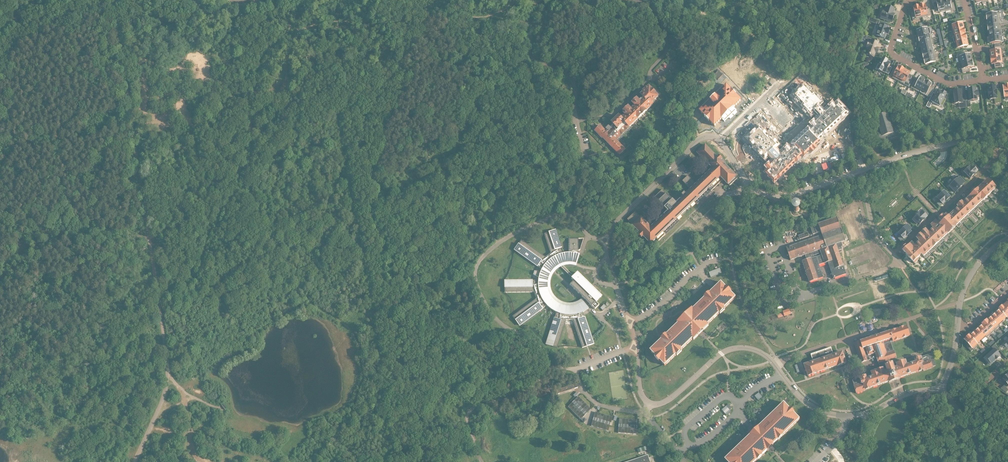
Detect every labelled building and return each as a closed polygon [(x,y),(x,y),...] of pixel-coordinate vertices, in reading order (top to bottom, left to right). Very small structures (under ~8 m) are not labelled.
[(935,13),(939,12),(939,13),(945,12),(942,0),(939,0),(936,1),(937,7),(934,8),(935,13)] [(948,0),(944,0),(942,0),(945,12),(951,11),(951,12),(955,11),(953,3),(949,4),(948,0)] [(918,5),(919,6),(921,16),(921,18),(931,15),(930,14),(929,9),(926,10),(924,5),(924,4),(918,5)] [(921,18),(921,16),(919,6),(918,5),(913,6),(913,8),(914,13),(911,13),(912,19),(912,21),(916,20),(916,19),(921,18)] [(891,23),(894,15),(892,14),(893,10),(886,7),(884,11),(883,11),(880,19),(891,23)] [(888,28),(887,28),(888,25),(880,22),(878,26),(880,26),(876,36),(885,39),(886,34),(888,35),(890,30),(888,30),(888,28)] [(953,31),(963,29),(962,23),(952,26),(950,26),(952,32),(953,31)] [(918,37),(930,34),(929,28),(916,31),(917,33),(918,37)] [(952,37),(954,37),(965,34),(964,32),(964,29),(963,29),(953,31),(952,32),(951,32),(952,37)] [(918,37),(919,42),(929,40),(932,39),(930,34),(918,37)] [(955,43),(956,42),(966,40),(965,34),(954,37),(952,37),(953,43),(955,43)] [(873,57),(875,52),(876,53),(878,49),(876,48),(877,45),(878,42),(870,39),(869,42),(868,45),(867,45),(867,46),(866,49),(868,50),(866,54),(873,57)] [(932,39),(929,40),(919,42),(921,48),(932,45),(933,45),(932,39)] [(967,46),(966,40),(955,43),(956,49),(967,46)] [(932,45),(921,48),(922,53),(933,51),(932,45)] [(994,51),(989,51),(990,58),(1002,57),(1000,46),(994,47),(994,51)] [(923,56),(923,59),(933,56),(936,56),(934,50),(933,51),(922,53),(921,53),(922,56),(923,56)] [(966,52),(958,53),(959,57),(957,58),(958,64),(961,63),(971,61),(971,60),(969,54),(967,55),(966,52)] [(935,62),(933,56),(923,59),(925,65),(935,62)] [(1001,63),(1002,63),(1002,57),(990,58),(990,59),(991,64),(991,65),(994,64),(994,68),(1002,67),(1001,63)] [(882,59),(879,65),(877,64),(875,69),(881,73),(882,72),(888,75),(891,70),(887,68),(890,64),(887,62),(887,61),(887,60),(883,59),(882,59)] [(972,60),(971,60),(971,61),(961,63),(962,69),(961,69),(962,73),(968,72),(967,68),(974,67),(972,60)] [(898,81),(904,70),(903,69),(900,67),(899,68),(898,67),(897,69),(894,68),(889,76),(893,77),(892,78),(898,81)] [(911,77),(908,75),(909,73),(904,70),(898,81),(903,84),(904,82),(908,84),(911,77)] [(718,71),(713,75),(718,80),(722,75),(718,71)] [(910,88),(919,93),(925,81),(920,78),(918,81),(915,79),(910,88)] [(919,93),(928,97),(933,89),(930,87),(931,84),(925,81),(919,93)] [(728,118),(731,114),(732,115),(732,114),(735,111),(736,111),(736,110),(735,111),(733,108),(741,100),(735,95),(736,95),(735,94),(735,95),(731,91),(732,91),(731,90),(726,85),(699,111),(704,117),(705,117),(708,120),(708,121),(714,126),(721,119),(722,119),(722,118),(725,116),(727,118),(728,118)] [(751,136),(747,139),(748,140),(750,142),(750,143),(749,144),(752,147),(753,146),(756,149),(755,150),(758,154),(757,155),(760,158),(762,157),(765,160),(768,157),(769,157),(769,158),(770,158),(772,160),(773,162),(771,164),(769,167),(769,166),(766,169),(768,170),(764,174),(768,178),(769,179),(768,179),(774,185),(778,181),(779,183),(783,179),(781,178),(785,174),(787,173),(787,172),(789,170),(790,169),(792,168),(795,164),(797,166),(800,162),(799,161),(802,158),(804,159),(809,154),(811,155),(817,150),(815,148),(820,144),(821,143),(819,142),(823,138),(824,140),(828,136),(826,135),(830,131),(831,130),(832,129),(834,127),(835,127),(836,125),(840,122),(842,123),(845,120),(844,118),(848,114),(847,113),(842,109),(837,104),(834,108),(832,106),(830,108),(830,109),(827,111),(825,113),(823,111),(822,109),(821,109),(820,108),(823,104),(820,101),(822,99),(819,96),(818,97),(814,94),(813,95),(811,93),(810,92),(811,91),(808,88),(807,89),(804,86),(803,86),(800,89),(799,87),(794,92),(796,93),(792,96),(795,100),(794,101),(797,104),(798,103),(801,106),(800,108),(803,111),(802,112),(805,115),(806,114),(809,117),(810,117),(814,114),(815,115),(816,116),(816,117),(818,119),(816,121),(816,122),(814,124),(811,126),(813,128),(809,131),(807,129),(806,129),(791,144),(790,145),(792,147),(789,151),(787,149),(785,151),(782,154),(782,153),(780,156),(778,154),(777,153),(776,152),(775,151),(779,147),(775,143),(777,142),(774,139),(773,140),(769,137),(768,138),(765,135),(766,134),(763,130),(762,132),(759,128),(755,132),(754,130),(749,135),(751,136)] [(988,91),(987,91),(988,97),(989,97),(989,100),(994,99),(994,101),(995,104),(1001,103),(999,90),(996,90),(995,86),(994,87),(993,86),(989,86),(989,87),(988,87),(988,91)] [(642,93),(640,95),(642,96),(638,100),(637,99),(632,103),(633,104),(629,108),(628,107),(626,109),(625,108),(623,110),(624,111),(623,112),(624,113),(620,117),(619,116),(611,123),(612,124),(609,127),(608,126),(606,129),(607,129),(605,131),(600,126),(595,131),(602,138),(619,155),(625,150),(617,142),(630,129),(629,128),(653,105),(651,103),(658,97),(649,87),(648,88),(647,87),(642,92),(642,93)] [(928,100),(931,102),(932,100),(940,104),(940,102),(942,103),(946,97),(944,96),(946,92),(945,92),(946,91),(942,89),(942,90),(938,88),(936,92),(934,94),(932,93),(928,100)] [(960,91),(959,91),(959,89),(954,90),(954,92),(952,92),(953,99),(952,99),(952,104),(954,103),(954,104),(962,103),(962,108),(966,108),(965,96),(964,96),(964,97),(961,97),(960,91)] [(975,89),(967,90),(968,93),(964,93),(965,101),(969,100),(969,101),(977,100),(976,97),(978,97),(977,92),(976,92),(975,89)] [(875,117),(879,130),(875,132),(878,142),(899,136),(896,125),(895,125),(893,119),(889,120),(887,113),(875,117)] [(717,158),(705,145),(697,153),(712,169),(696,185),(687,176),(682,181),(690,190),(685,195),(684,193),(681,196),(683,197),(679,201),(675,198),(672,201),(662,190),(654,198),(668,212),(651,228),(635,212),(627,220),(640,234),(638,235),(641,238),(643,237),(650,244),(656,239),(658,242),(665,235),(663,232),(708,189),(710,192),(723,180),(728,185),(729,186),(737,179),(735,177),(736,177),(720,161),(722,159),(719,156),(717,158)] [(971,166),(968,169),(966,167),(963,170),(965,172),(964,173),(970,178),(976,172),(979,169),(974,164),(971,167),(971,166)] [(954,193),(962,186),(961,186),(964,183),(960,178),(959,178),(957,176),(948,184),(950,186),(949,187),(954,193)] [(956,209),(948,217),(946,214),(944,216),(943,215),(940,218),(938,219),(939,220),(936,223),(935,221),(930,226),(933,229),(928,233),(925,230),(916,239),(919,242),(914,246),(911,243),(907,248),(905,246),(901,250),(903,251),(902,251),(905,254),(913,263),(914,262),(914,263),(918,260),(917,259),(921,255),(923,257),(947,235),(952,230),(957,225),(985,199),(991,193),(995,188),(987,180),(973,194),(972,193),(969,195),(970,196),(960,205),(959,204),(955,208),(956,209)] [(942,204),(949,198),(944,192),(943,193),(941,190),(938,194),(940,196),(937,199),(934,202),(939,207),(942,204)] [(912,218),(914,220),(913,221),(916,224),(918,223),(919,224),(926,218),(926,217),(929,214),(925,210),(922,213),(921,212),(917,216),(915,214),(912,218)] [(845,212),(839,214),(848,238),(854,236),(845,212)] [(827,262),(833,279),(846,274),(838,251),(842,250),(841,247),(842,247),(841,243),(845,242),(836,217),(818,224),(813,226),(810,227),(812,235),(816,234),(820,232),(822,236),(786,248),(790,260),(805,255),(806,259),(813,257),(813,256),(820,254),(819,251),(819,250),(821,255),(816,257),(811,259),(811,258),(802,262),(809,283),(818,279),(823,278),(818,265),(824,263),(824,264),(827,262)] [(898,234),(899,234),(896,237),(900,242),(903,239),(910,233),(909,231),(911,230),(907,226),(906,227),(904,225),(901,228),(902,230),(898,234)] [(534,271),(532,275),(538,278),(537,281),(513,281),(504,281),(504,286),(504,288),(504,293),(533,292),(535,299),(512,316),(515,320),(516,322),(519,326),(526,320),(546,306),(548,308),(550,310),(553,311),(555,313),(548,336),(545,345),(550,346),(552,347),(557,348),(565,320),(572,320),(581,348),(586,346),(588,346),(593,344),(583,316),(582,312),(583,312),(585,311),(587,309),(586,307),(589,304),(594,310),(598,306),(595,302),(601,297),(593,289),(589,286),(585,281),(576,273),(573,276),(562,266),(562,265),(565,265),(568,264),(571,265),(575,265),(575,263),(578,254),(578,251),(579,251),(579,250),(580,250),(580,249),(583,239),(568,239),(568,240),(568,253),(562,254),(557,239),(555,230),(550,232),(548,232),(543,234),(550,253),(544,257),(521,240),(518,244),(517,246),(516,246),(514,250),(521,255),(541,269),(540,272),(534,271)] [(708,272),(709,274),(710,276),(710,278),(721,274),(719,268),(708,272)] [(725,287),(720,282),(709,293),(708,293),(703,297),(704,298),(693,309),(692,308),(687,313),(676,323),(677,324),(666,335),(665,334),(660,339),(661,340),(649,351),(654,356),(659,361),(664,366),(676,355),(676,356),(681,351),(681,350),(692,339),(693,340),(698,335),(708,325),(707,324),(719,313),(719,314),(724,309),(735,298),(730,292),(731,292),(726,287),(725,287)] [(1001,306),(999,309),(1006,317),(1007,319),(1007,318),(1007,310),(1004,305),(1002,307),(1001,306)] [(999,309),(995,313),(1003,322),(1002,321),(1006,317),(999,309)] [(999,326),(999,325),(1003,322),(995,313),(991,317),(999,326)] [(986,321),(995,330),(999,326),(991,317),(990,317),(988,318),(989,319),(986,321)] [(982,324),(991,334),(995,330),(986,321),(986,320),(984,322),(982,324)] [(980,327),(979,326),(978,328),(986,338),(991,334),(982,324),(981,324),(982,325),(980,327)] [(935,366),(931,354),(928,355),(914,359),(915,360),(913,361),(912,359),(905,361),(897,364),(896,363),(894,359),(896,358),(890,342),(909,336),(906,327),(887,333),(886,330),(876,333),(877,336),(870,338),(869,336),(862,338),(863,341),(854,344),(860,363),(869,360),(874,358),(873,357),(875,356),(878,364),(880,368),(885,366),(885,368),(882,369),(871,373),(871,374),(865,377),(865,376),(852,381),(856,394),(866,391),(865,390),(870,388),(888,382),(888,383),(909,376),(909,375),(922,370),(923,371),(932,368),(932,367),(935,366)] [(973,332),(981,341),(985,337),(986,338),(978,328),(973,332)] [(969,336),(976,344),(980,340),(981,341),(973,332),(969,336)] [(976,344),(969,336),(968,336),(966,338),(964,340),(973,350),(978,346),(976,344)] [(989,365),(1000,356),(996,353),(999,351),(994,345),(991,347),(993,350),(983,358),(989,365)] [(808,376),(817,373),(836,366),(836,367),(846,363),(842,352),(836,354),(836,351),(832,353),(831,348),(810,355),(813,362),(804,365),(808,376)] [(554,391),(555,395),(578,388),(576,383),(554,391)] [(758,401),(762,397),(758,393),(754,396),(758,401)] [(590,410),(578,397),(567,407),(580,420),(590,410)] [(762,455),(765,452),(766,452),(774,444),(775,444),(774,443),(778,440),(799,419),(793,413),(794,412),(790,408),(789,409),(783,403),(762,423),(758,427),(758,426),(758,427),(750,435),(749,435),(746,439),(742,443),(730,454),(724,459),(725,460),(727,461),(755,461),(762,455)] [(726,406),(721,410),(725,414),(726,416),(731,412),(730,411),(729,410),(726,406)] [(608,431),(612,417),(594,412),(590,426),(608,431)] [(617,433),(635,435),(637,420),(619,419),(617,433)]
